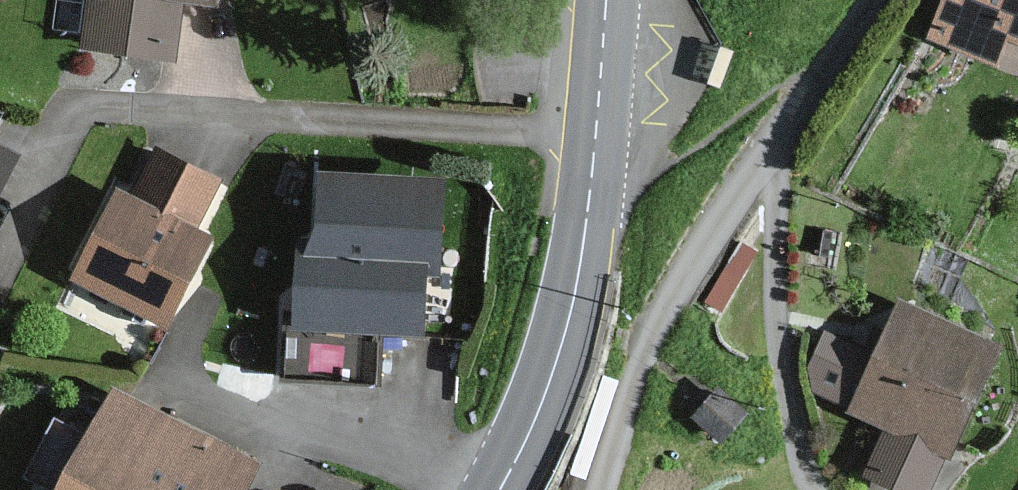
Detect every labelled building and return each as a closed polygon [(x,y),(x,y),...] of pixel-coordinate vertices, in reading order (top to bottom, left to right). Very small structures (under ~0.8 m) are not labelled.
[(92,40),(173,49),(178,0),(97,0),(92,40)] [(938,32),(993,52),(1004,24),(1017,29),(1017,0),(950,0),(938,32)] [(0,150),(0,180),(12,156),(0,150)] [(212,184),(163,159),(141,202),(125,194),(84,274),(165,315),(204,240),(188,232),(212,184)] [(438,188),(326,182),(323,244),(305,243),(301,319),(411,324),(414,254),(434,256),(438,188)] [(905,307),(881,361),(828,338),(809,381),(861,403),(858,410),(897,427),(876,474),(913,489),(920,489),(939,448),(946,451),(993,345),(905,307)] [(117,400),(72,489),(228,489),(241,463),(117,400)]
